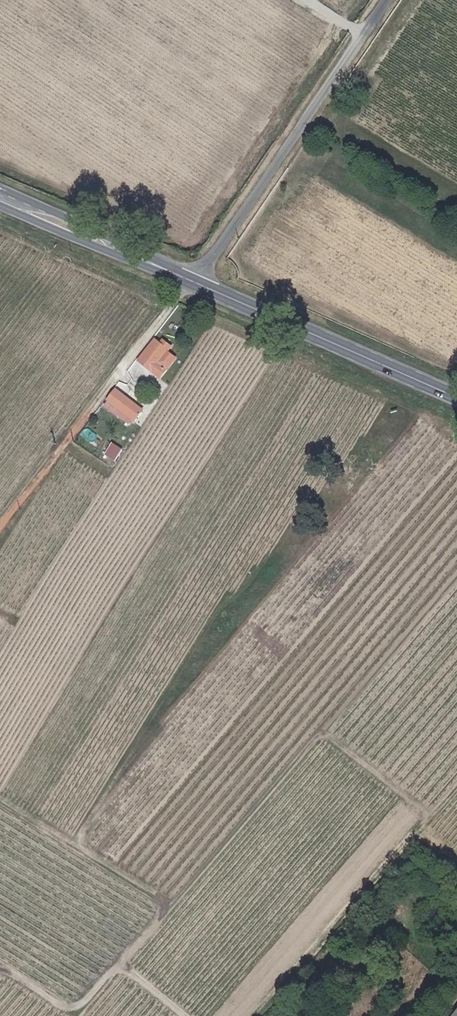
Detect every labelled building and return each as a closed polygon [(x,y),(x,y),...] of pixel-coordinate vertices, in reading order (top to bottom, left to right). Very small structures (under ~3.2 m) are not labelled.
[(162,347),(156,343),(140,365),(163,381),(169,372),(160,366),(172,348),(165,343),(162,347)] [(144,412),(117,393),(105,410),(116,417),(120,411),(133,420),(137,423),(144,412)] [(133,420),(120,411),(116,417),(129,426),(133,420)] [(114,441),(106,453),(115,459),(123,448),(114,441)]
